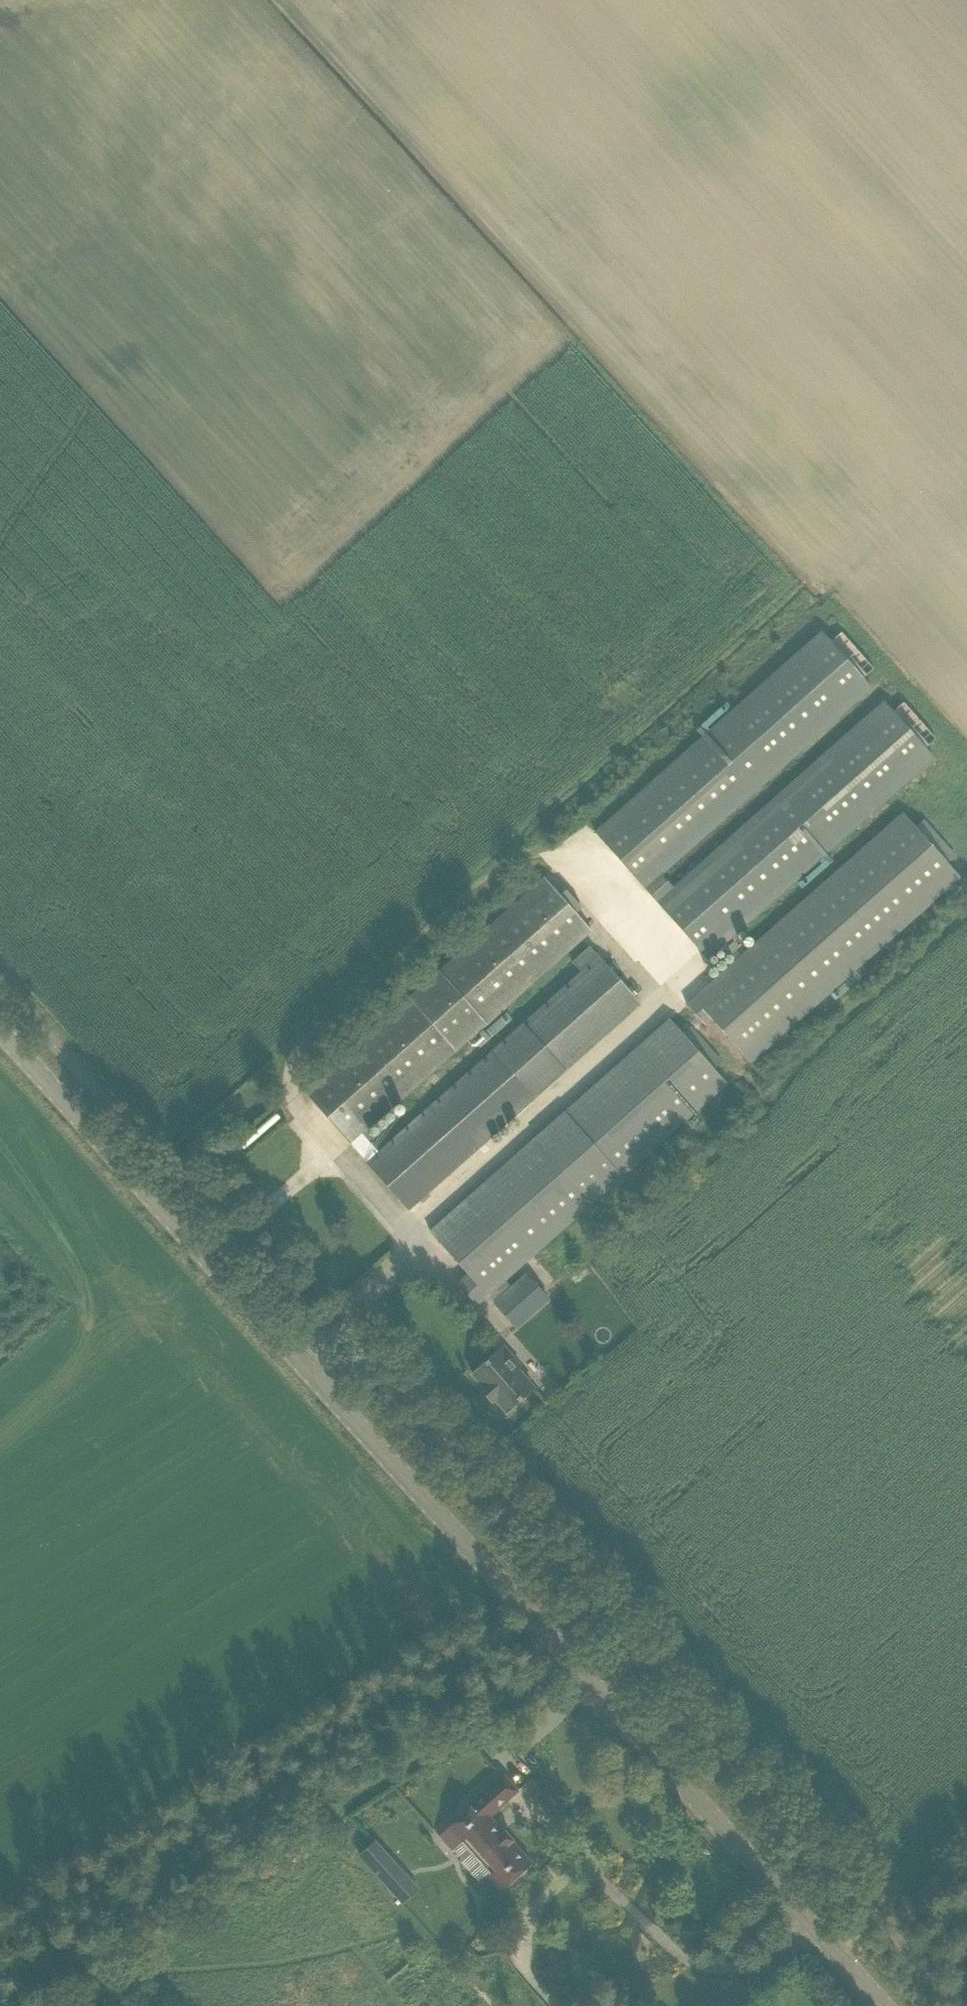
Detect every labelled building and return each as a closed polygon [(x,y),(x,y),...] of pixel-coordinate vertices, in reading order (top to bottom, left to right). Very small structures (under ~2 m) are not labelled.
[(662,874),(871,688),(862,678),(873,668),(841,632),(830,642),(821,631),(595,832),(707,959),(933,758),(924,748),(935,738),(903,702),(892,711),(883,701),(673,887),(662,874)] [(701,1022),(708,1016),(747,1060),(957,874),(902,811),(685,1003),(701,1022)] [(543,877),(303,1090),(367,1162),(378,1152),(362,1134),(592,931),(576,913),(582,908),(566,889),(559,895),(543,877)] [(589,947),(572,962),(579,971),(597,955),(589,947)] [(367,1162),(408,1209),(640,1003),(598,957),(378,1152),(367,1162)] [(428,1230),(467,1274),(456,1283),(476,1306),(727,1085),(713,1069),(722,1062),(691,1025),(681,1034),(668,1019),(428,1230)] [(496,1305),(517,1329),(549,1300),(528,1276),(496,1305)] [(517,1369),(521,1366),(509,1354),(506,1357),(499,1349),(472,1373),(507,1412),(534,1388),(517,1369)] [(490,1874),(488,1876),(501,1891),(532,1863),(490,1816),(518,1791),(502,1773),(466,1805),(469,1808),(439,1835),(452,1850),(461,1841),(490,1874)] [(373,1841),(357,1856),(379,1880),(395,1866),(373,1841)]
